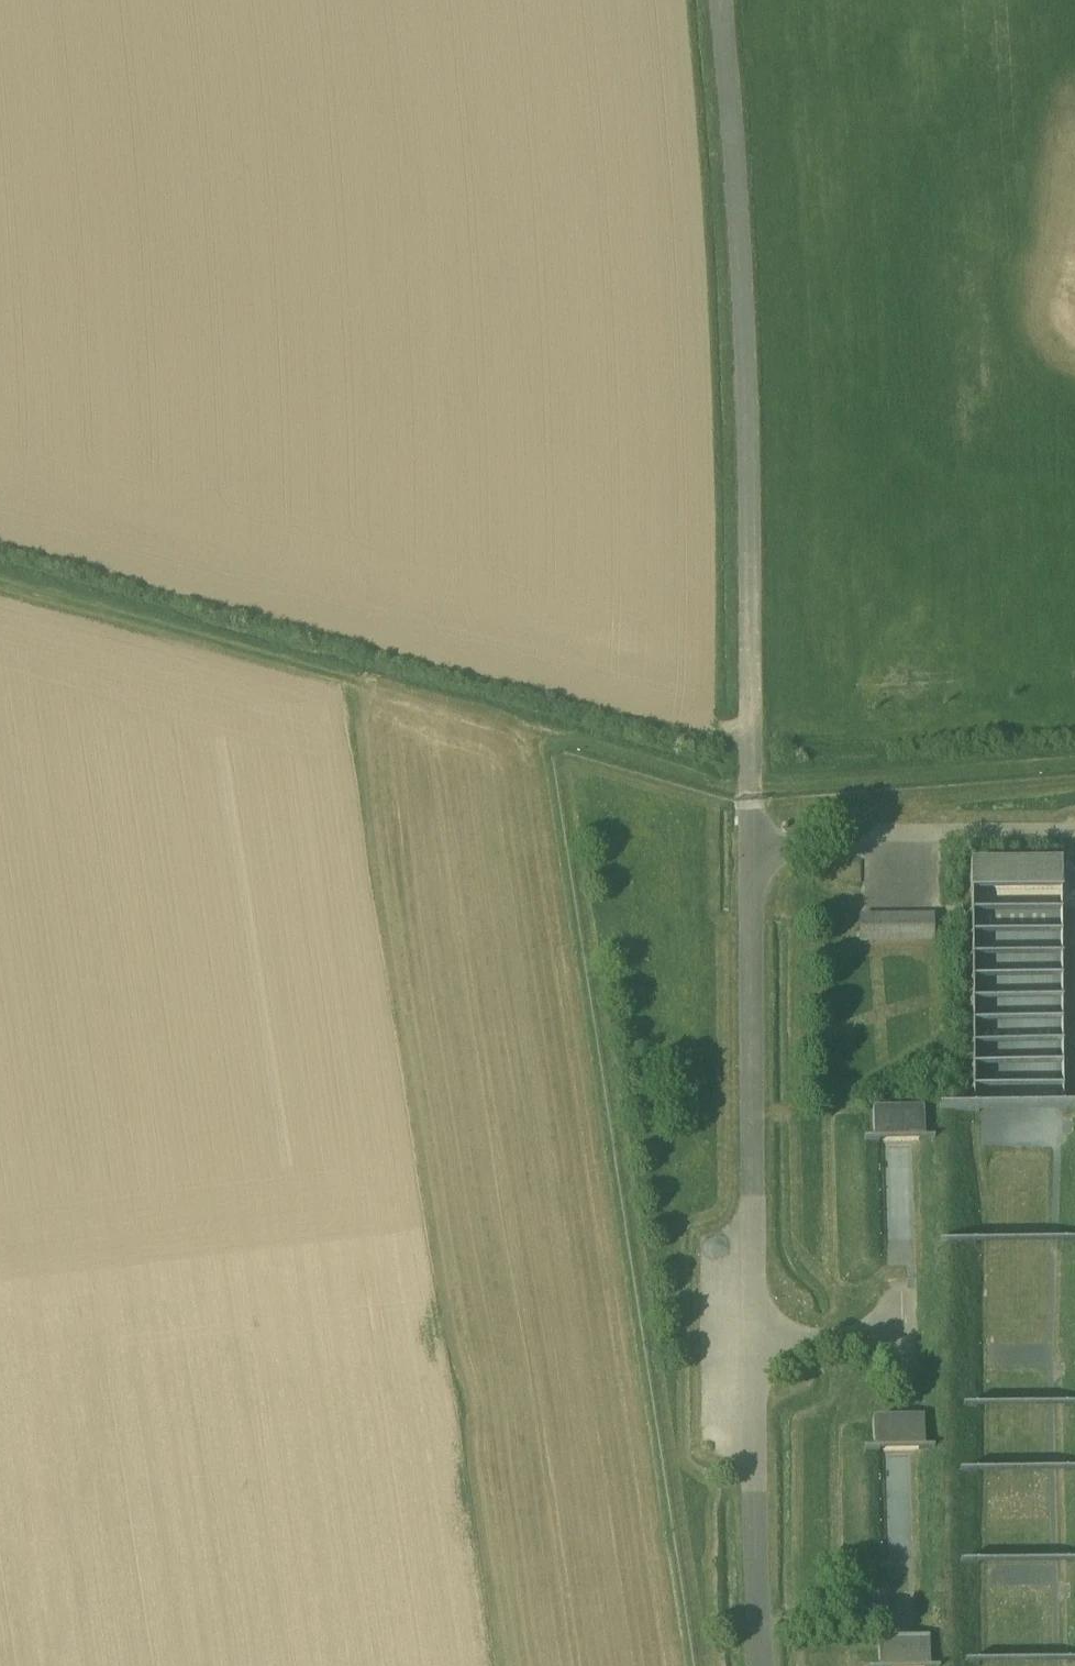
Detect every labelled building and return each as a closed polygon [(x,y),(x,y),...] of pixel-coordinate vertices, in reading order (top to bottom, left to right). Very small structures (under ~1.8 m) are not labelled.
[(969,869),(969,898),(972,898),(1059,897),(1061,897),(1061,868),(969,869)] [(933,920),(870,920),(870,934),(860,934),(860,944),(933,943),(933,920)] [(977,1097),(978,1113),(1054,1108),(1053,1093),(977,1097)] [(873,1117),(873,1146),(924,1146),(924,1117),(873,1117)] [(873,1425),(873,1454),(923,1454),(923,1425),(873,1425)] [(878,1665),(929,1665),(929,1645),(878,1645),(878,1665)]
